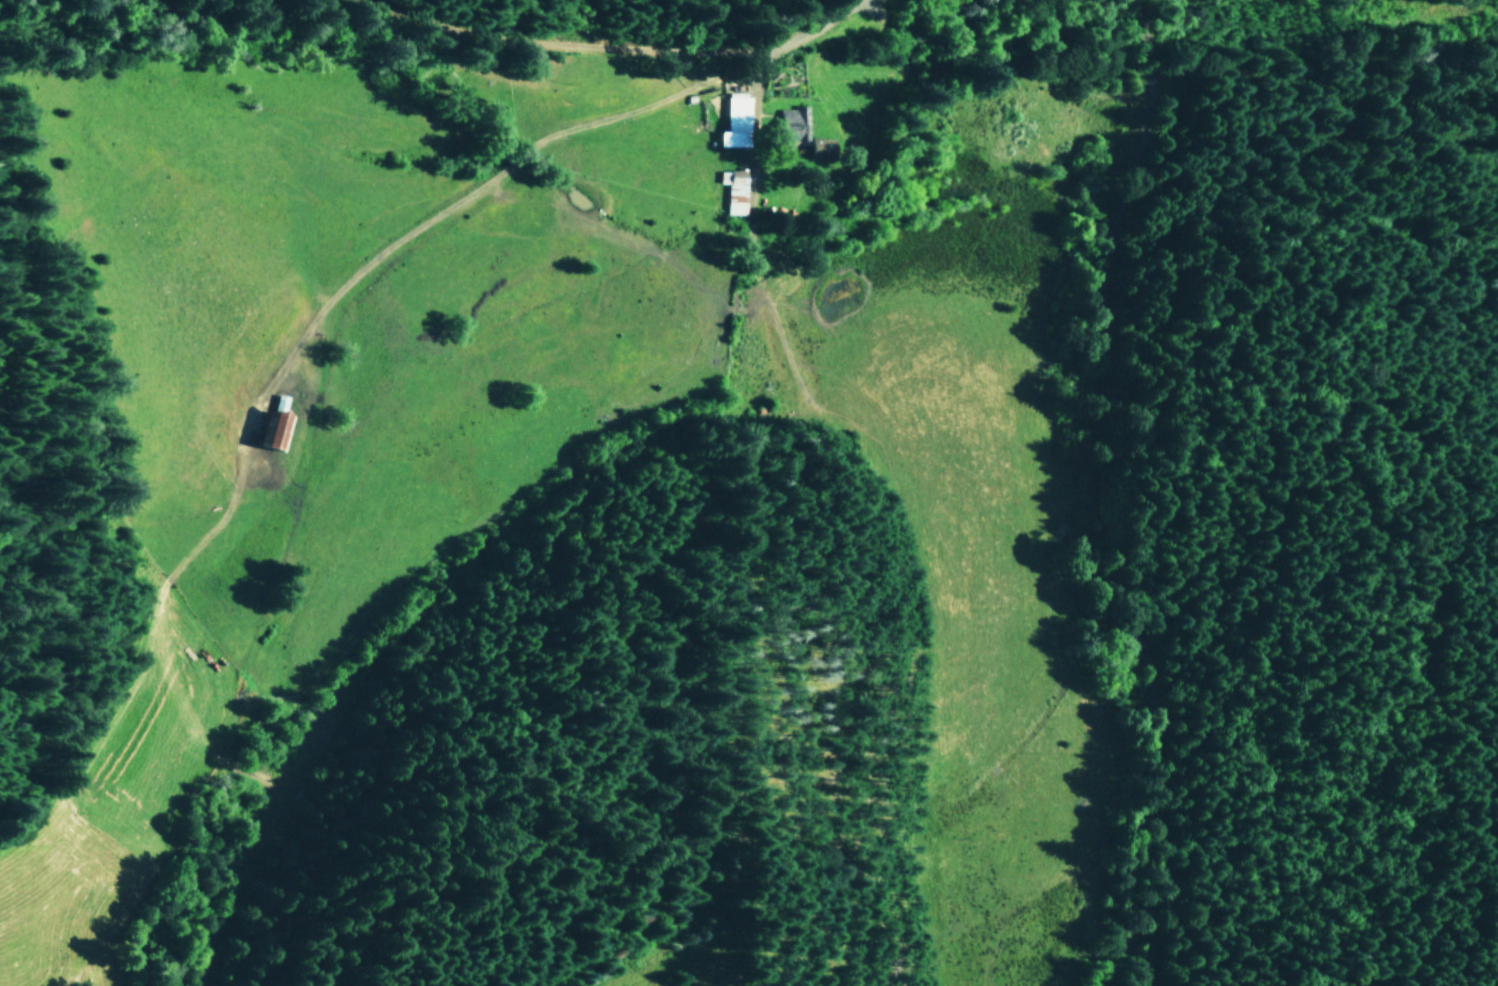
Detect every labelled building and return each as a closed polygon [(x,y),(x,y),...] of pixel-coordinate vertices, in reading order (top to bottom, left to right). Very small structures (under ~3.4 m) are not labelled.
[(742,113),(731,109),(725,125),(731,127),(731,129),(740,132),(744,122),(739,121),(742,113)] [(269,432),(265,431),(261,441),(285,449),(291,429),(280,425),(279,429),(271,426),(269,432)]
